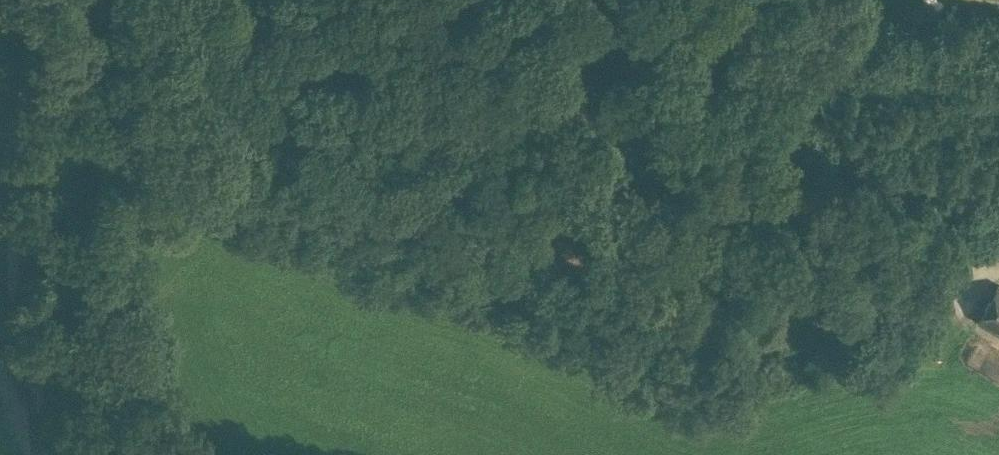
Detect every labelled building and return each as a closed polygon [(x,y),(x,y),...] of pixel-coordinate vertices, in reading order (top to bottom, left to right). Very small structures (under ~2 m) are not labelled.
[(998,287),(979,321),(998,332),(998,287)]
